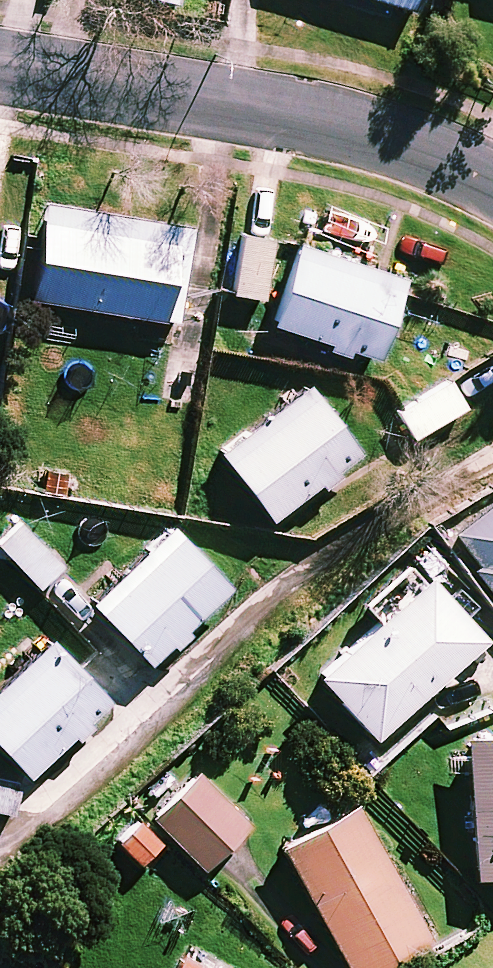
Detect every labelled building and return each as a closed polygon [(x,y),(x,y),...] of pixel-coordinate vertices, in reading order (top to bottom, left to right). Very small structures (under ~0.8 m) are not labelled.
[(413,18),(418,0),(353,0),(413,18)] [(192,231),(54,209),(38,308),(176,330),(192,231)] [(275,242),(243,236),(230,300),(261,306),(275,242)] [(405,287),(300,253),(273,333),(378,368),(405,287)] [(464,415),(447,385),(396,414),(414,445),(464,415)] [(318,495),(323,502),(343,487),(338,480),(360,465),(310,395),(219,458),(269,529),(318,495)] [(449,548),(492,604),(492,513),(449,548)] [(19,524),(0,541),(0,549),(39,594),(63,573),(19,524)] [(93,612),(148,672),(170,652),(176,658),(192,643),(187,637),(229,597),(174,537),(93,612)] [(479,652),(413,578),(378,610),(388,620),(316,686),(373,748),(479,652)] [(78,749),(92,736),(88,732),(108,714),(52,650),(0,696),(0,755),(27,785),(73,745),(78,749)] [(465,748),(474,887),(492,886),(492,746),(465,748)] [(248,833),(195,783),(153,826),(205,877),(248,833)] [(0,785),(0,817),(14,820),(21,790),(0,785)] [(356,815),(282,856),(345,967),(396,967),(431,948),(356,815)] [(163,850),(143,826),(118,847),(139,871),(163,850)]
